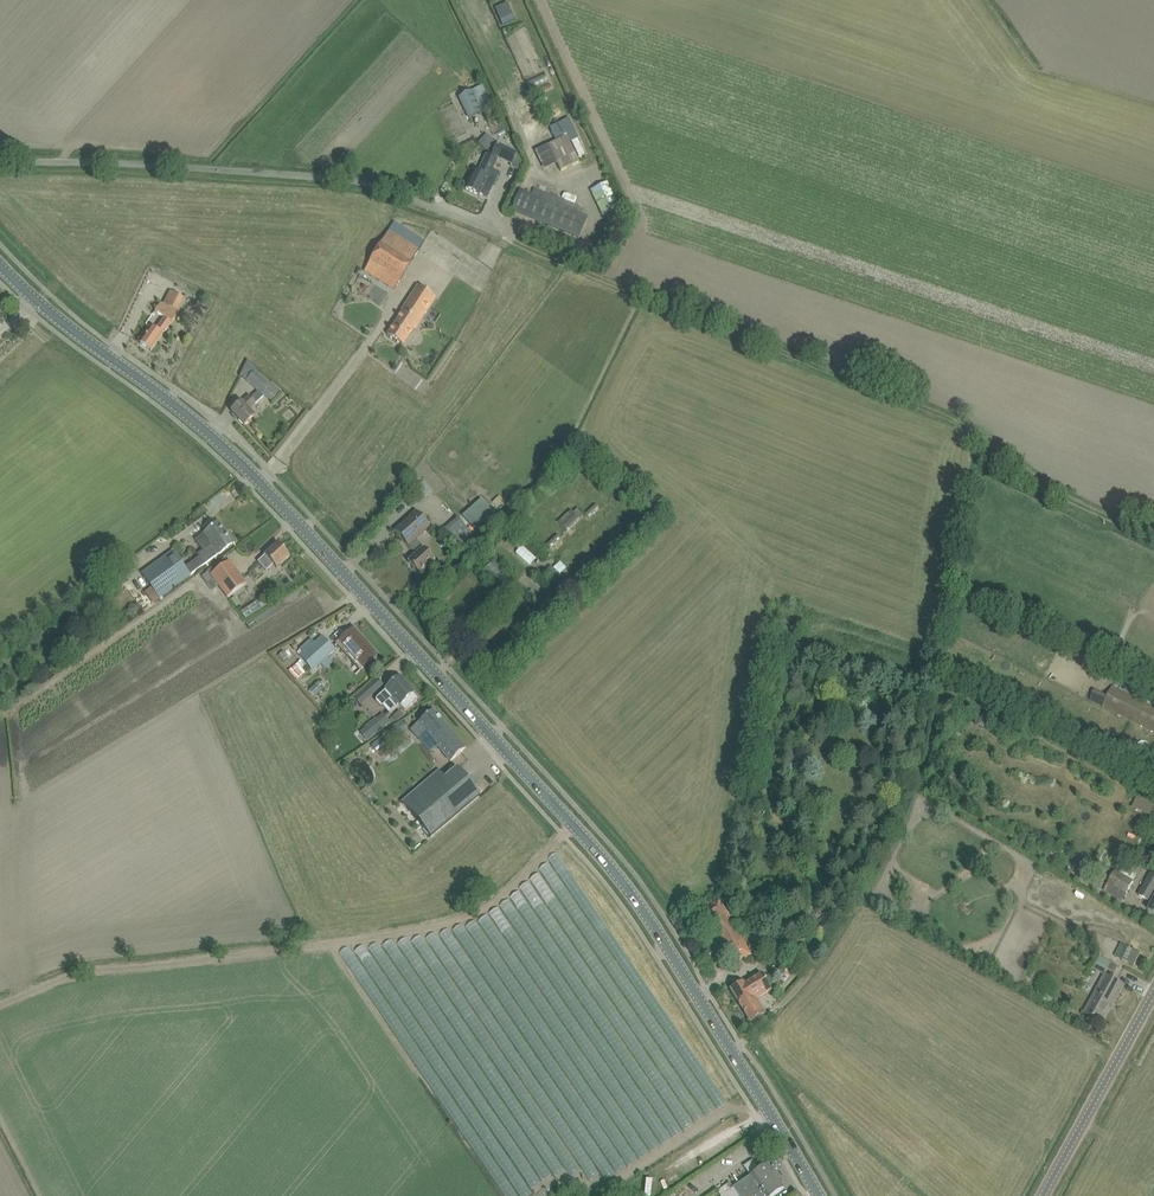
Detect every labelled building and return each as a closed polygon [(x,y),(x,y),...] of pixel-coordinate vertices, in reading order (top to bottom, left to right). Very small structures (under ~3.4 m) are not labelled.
[(485,6),(474,12),(478,20),(489,14),(485,6)] [(552,78),(515,87),(518,96),(554,87),(552,78)] [(491,109),(488,104),(480,108),(472,91),(458,97),(469,119),(491,109)] [(529,135),(534,145),(551,136),(546,126),(529,135)] [(566,136),(548,144),(557,164),(560,171),(579,162),(566,136)] [(577,138),(571,141),(578,156),(584,153),(577,138)] [(511,164),(517,152),(497,143),(491,155),(511,164)] [(487,197),(492,186),(499,173),(491,169),(496,159),(487,155),(478,174),(474,172),(471,179),(465,189),(478,196),(479,193),(487,197)] [(621,208),(609,182),(591,190),(604,216),(621,208)] [(578,237),(583,226),(587,217),(519,189),(511,209),(578,237)] [(395,289),(424,241),(394,222),(364,270),(395,289)] [(580,247),(576,258),(594,265),(598,254),(580,247)] [(403,345),(410,334),(422,317),(435,297),(418,286),(386,334),(403,345)] [(163,305),(178,312),(185,299),(170,291),(163,305)] [(150,351),(157,341),(171,323),(172,323),(177,315),(161,303),(155,311),(164,318),(155,330),(152,327),(140,343),(150,351)] [(242,403),(231,412),(244,426),(254,417),(248,410),(256,403),(263,395),(270,402),(280,391),(272,383),(270,385),(255,371),(257,369),(247,361),(240,376),(247,381),(258,391),(251,397),(250,396),(242,403)] [(486,502),(466,520),(478,533),(497,515),(486,502)] [(595,505),(586,514),(589,517),(599,508),(595,505)] [(573,525),(583,516),(577,508),(572,512),(570,510),(557,522),(566,531),(573,525)] [(520,526),(533,514),(530,510),(517,522),(520,526)] [(416,512),(404,523),(395,531),(416,554),(407,562),(419,575),(435,561),(414,539),(429,526),(416,512)] [(474,537),(456,518),(440,533),(451,546),(456,542),(462,548),(474,537)] [(173,553),(142,575),(159,598),(214,557),(233,543),(218,523),(209,530),(203,534),(204,534),(195,540),(203,550),(197,554),(199,557),(184,568),(173,553)] [(550,549),(561,539),(558,535),(547,545),(550,549)] [(277,568),(281,564),(289,556),(277,543),(268,551),(257,562),(266,571),(273,564),(277,568)] [(522,546),(516,553),(530,565),(536,558),(522,546)] [(218,585),(226,598),(228,596),(246,584),(242,579),(246,576),(239,565),(235,568),(230,561),(211,575),(208,571),(206,573),(202,576),(212,589),(216,587),(218,585)] [(511,588),(518,578),(496,564),(490,574),(511,588)] [(565,564),(558,569),(564,577),(571,572),(565,564)] [(551,566),(545,571),(556,583),(562,577),(551,566)] [(562,580),(558,584),(565,590),(568,587),(564,582),(562,580)] [(532,591),(527,596),(537,606),(541,601),(532,591)] [(255,626),(272,608),(264,599),(246,617),(255,626)] [(353,628),(344,636),(337,643),(361,669),(362,667),(377,655),(367,644),(353,628)] [(321,664),(326,669),(333,663),(328,657),(335,650),(322,636),(300,656),(313,671),(321,664)] [(287,667),(299,660),(293,649),(281,656),(287,667)] [(390,685),(375,698),(375,701),(379,706),(382,706),(389,714),(399,704),(403,709),(404,710),(407,707),(416,699),(412,695),(414,693),(399,677),(390,685)] [(320,701),(331,689),(324,682),(313,694),(320,701)] [(1113,687),(1103,707),(1153,732),(1153,707),(1113,687)] [(396,721),(403,715),(399,710),(392,716),(396,721)] [(433,711),(411,730),(418,738),(419,738),(427,748),(431,752),(438,747),(450,761),(465,748),(433,711)] [(367,741),(390,723),(383,715),(377,720),(375,718),(359,731),(367,741)] [(381,738),(372,746),(375,749),(384,741),(381,738)] [(439,771),(400,803),(429,837),(479,795),(456,768),(445,778),(439,771)] [(1140,799),(1136,808),(1144,811),(1148,802),(1140,799)] [(1134,881),(1116,870),(1108,883),(1127,893),(1134,881)] [(1100,888),(1102,885),(1091,878),(1094,874),(1090,872),(1086,880),(1100,888)] [(1150,912),(1153,914),(1153,876),(1151,874),(1139,895),(1153,903),(1149,911),(1150,912)] [(733,964),(743,958),(750,954),(718,901),(711,905),(701,911),(733,964)] [(820,935),(832,926),(827,920),(816,929),(820,935)] [(1131,965),(1138,952),(1125,946),(1119,959),(1131,965)] [(1112,978),(1118,966),(1105,959),(1099,971),(1112,978)] [(730,989),(740,1006),(752,998),(754,1000),(771,989),(770,988),(761,974),(744,985),(742,982),(730,989)] [(1101,1022),(1112,1002),(1114,1003),(1124,985),(1105,975),(1084,1013),(1101,1022)] [(763,1015),(754,1000),(752,998),(740,1006),(750,1023),(763,1015)] [(774,1195),(784,1189),(767,1164),(757,1171),(733,1187),(730,1182),(718,1191),(722,1195),(773,1195),(774,1195)]
